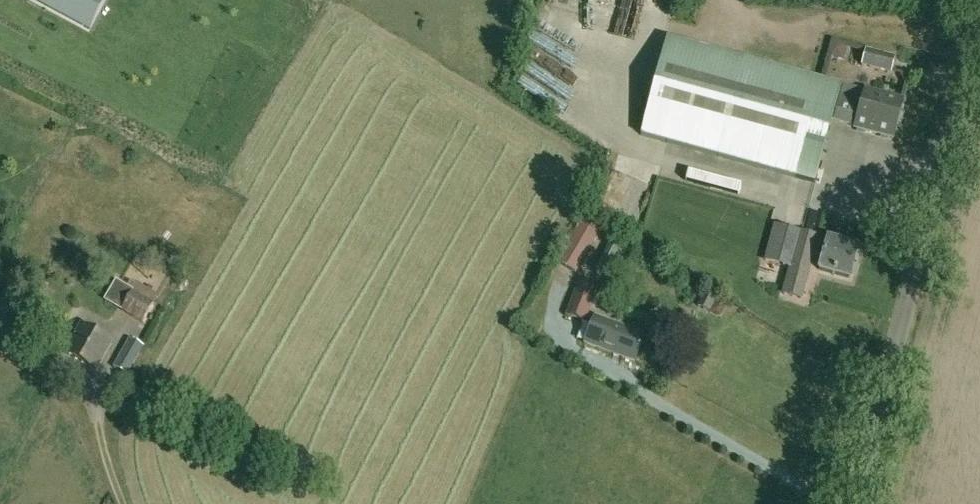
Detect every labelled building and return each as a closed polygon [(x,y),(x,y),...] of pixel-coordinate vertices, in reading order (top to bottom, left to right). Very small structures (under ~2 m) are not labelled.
[(47,4),(79,21),(90,0),(49,0),(47,4)] [(848,45),(831,40),(826,58),(835,61),(845,55),(848,45)] [(839,87),(825,84),(666,41),(640,138),(814,185),(823,150),(831,119),(853,125),(859,104),(837,98),(839,87)] [(873,69),(892,73),(896,58),(866,49),(861,65),(873,69)] [(608,68),(622,61),(617,50),(603,57),(608,68)] [(904,100),(867,89),(864,88),(859,104),(853,125),(893,137),(904,100)] [(727,166),(724,180),(780,195),(784,181),(727,166)] [(584,215),(557,258),(577,270),(604,227),(584,215)] [(851,279),(859,249),(777,225),(767,259),(792,267),(789,279),(806,284),(814,254),(824,257),(820,270),(851,279)] [(120,278),(112,291),(127,301),(122,310),(144,324),(159,299),(120,278)] [(585,322),(597,291),(580,284),(566,315),(585,322)] [(708,312),(715,299),(704,293),(697,307),(708,312)] [(637,362),(647,336),(597,317),(587,344),(637,362)] [(113,342),(81,324),(65,352),(97,371),(113,342)] [(130,338),(115,366),(129,373),(144,346),(130,338)]
